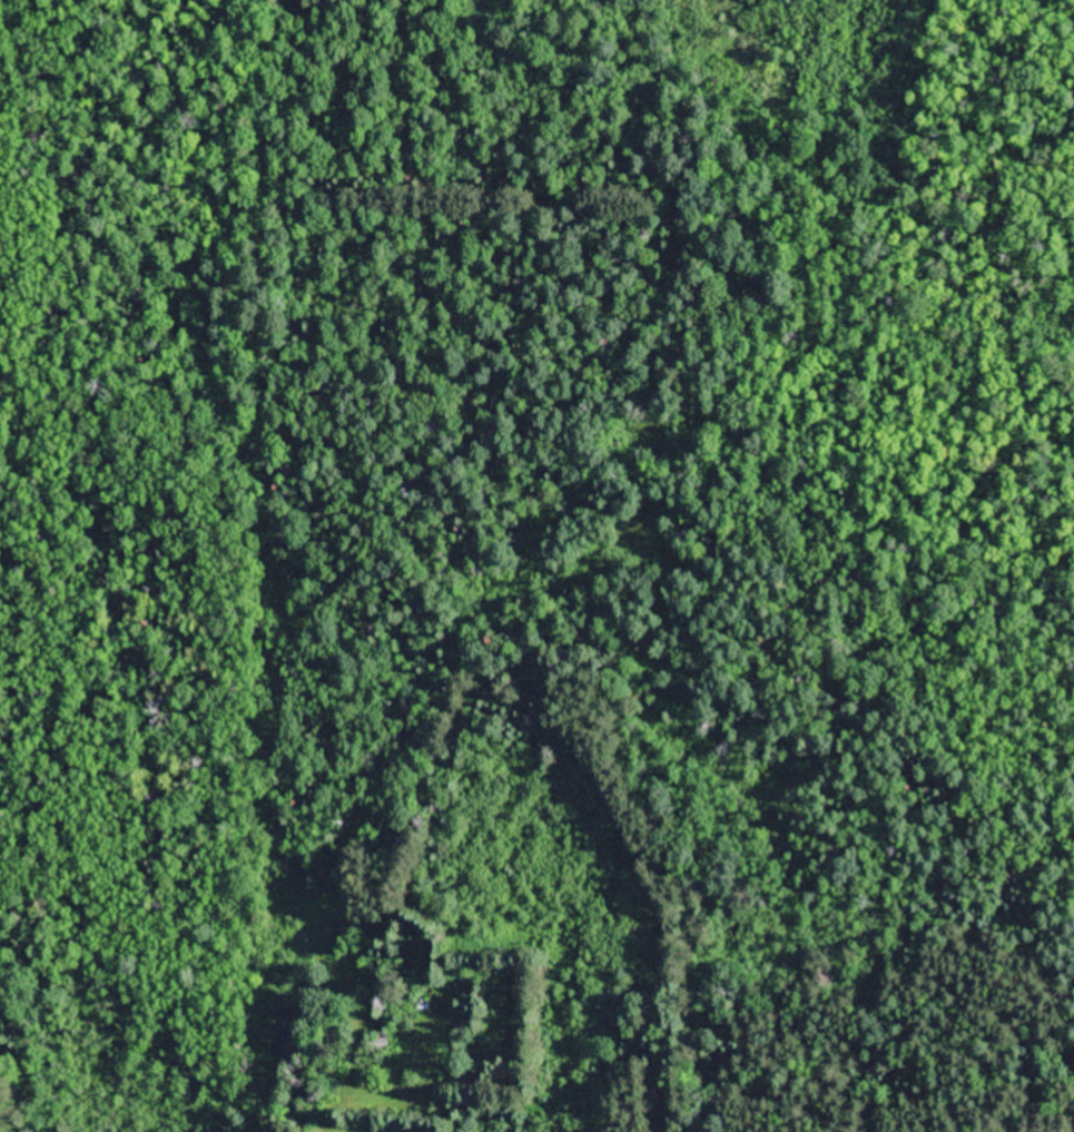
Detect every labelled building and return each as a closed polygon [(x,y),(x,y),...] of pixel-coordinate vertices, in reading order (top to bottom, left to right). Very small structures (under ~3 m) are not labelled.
[(370,1047),(370,1037),(386,1037),(386,1047),(370,1047)]
